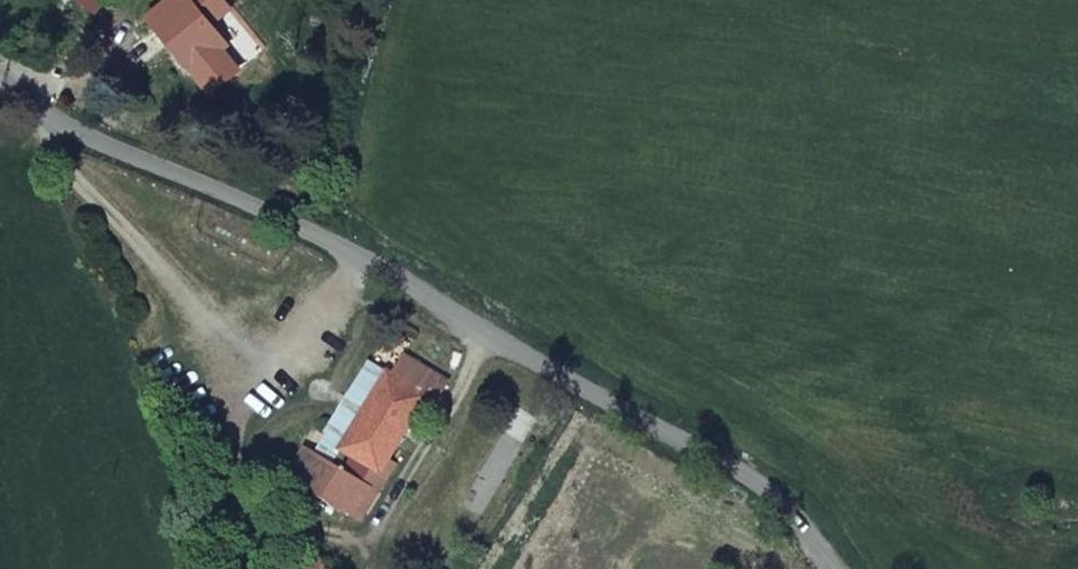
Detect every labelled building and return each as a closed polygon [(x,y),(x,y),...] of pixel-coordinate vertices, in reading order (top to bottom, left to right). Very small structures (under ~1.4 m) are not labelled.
[(87,11),(97,0),(74,0),(87,11)] [(188,0),(180,0),(154,20),(212,94),(239,73),(223,53),(227,50),(188,0)] [(15,115),(8,109),(0,119),(8,125),(15,115)] [(392,375),(386,373),(369,401),(340,448),(358,458),(382,473),(389,461),(433,385),(443,390),(451,378),(404,353),(392,375)] [(340,448),(369,401),(354,392),(324,439),(340,448)] [(348,477),(358,458),(340,448),(328,466),(348,477)] [(307,452),(290,481),(301,487),(320,458),(307,452)] [(320,458),(301,487),(355,520),(382,473),(358,458),(348,477),(328,466),(320,458)] [(382,473),(393,479),(400,467),(389,461),(382,473)] [(366,527),(393,479),(382,473),(355,520),(366,527)] [(323,558),(301,568),(329,568),(323,558)]
